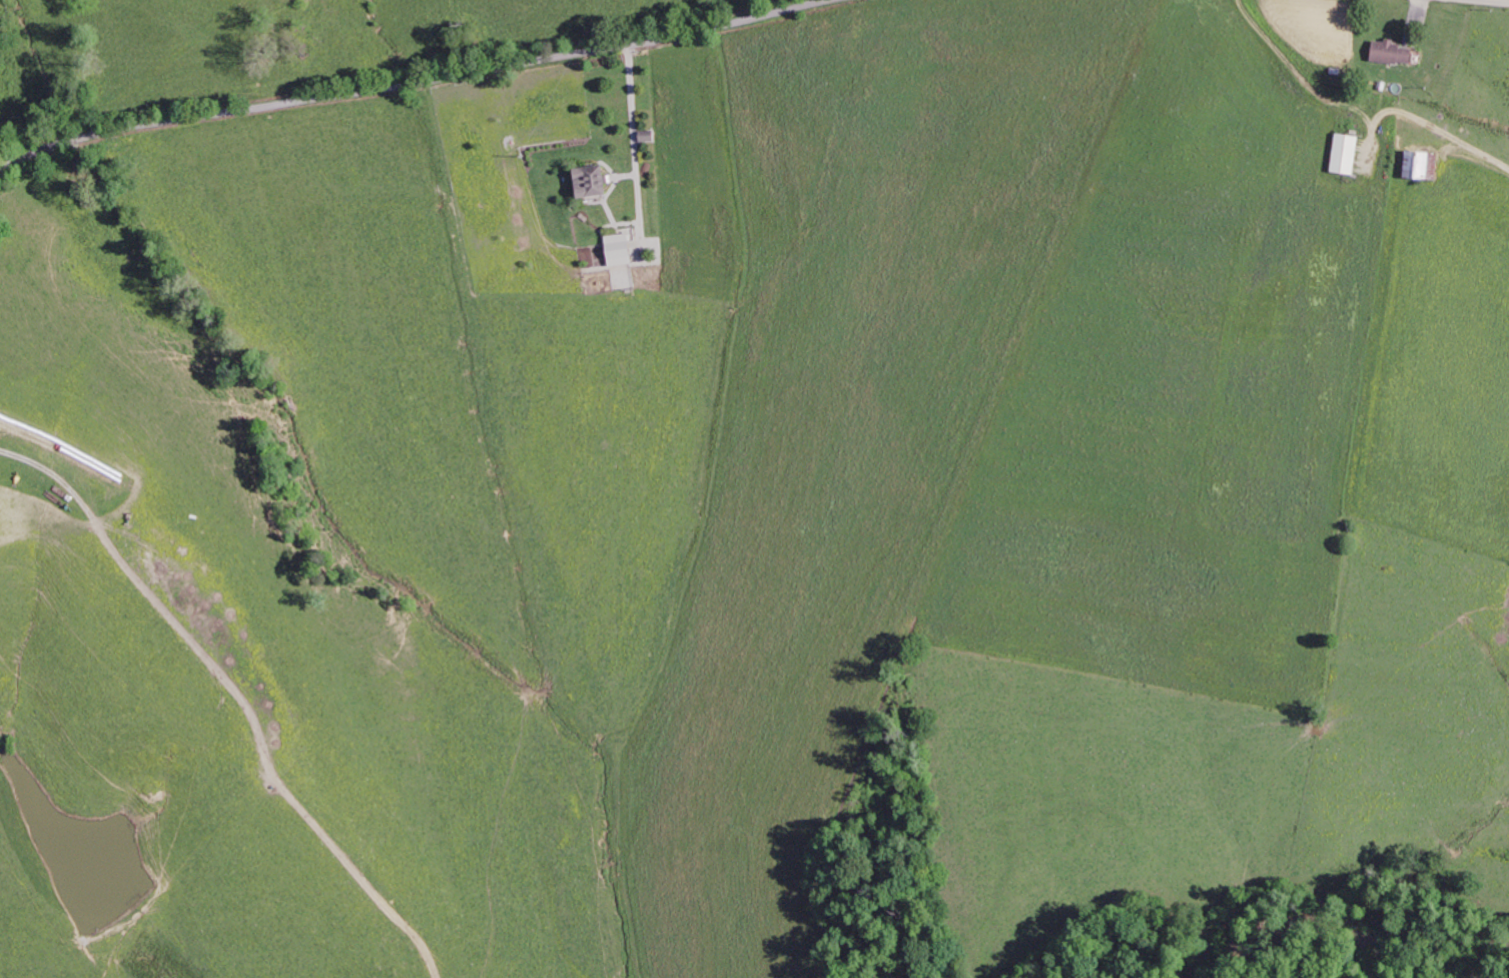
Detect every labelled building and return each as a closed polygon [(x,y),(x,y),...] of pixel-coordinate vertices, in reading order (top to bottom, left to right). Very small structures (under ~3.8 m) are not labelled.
[(1368,40),(1365,60),(1408,65),(1411,46),(1368,40)] [(643,141),(658,140),(657,130),(642,131),(643,141)] [(1350,175),(1353,136),(1330,134),(1327,173),(1350,175)] [(1405,180),(1435,181),(1435,154),(1406,153),(1405,180)] [(579,168),(584,198),(612,193),(608,164),(579,168)] [(636,264),(634,234),(611,235),(612,265),(636,264)]
